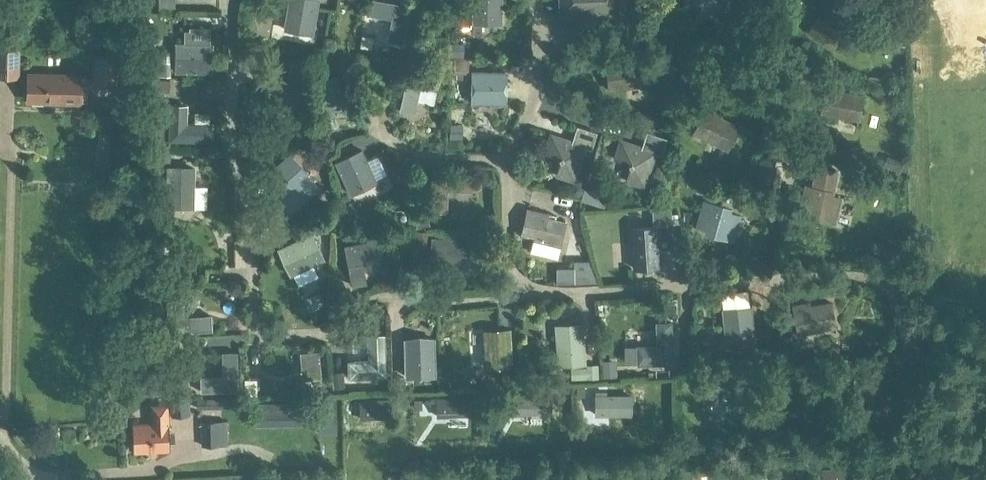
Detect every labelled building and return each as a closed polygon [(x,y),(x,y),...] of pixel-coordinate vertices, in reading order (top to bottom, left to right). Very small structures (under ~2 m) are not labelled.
[(159,9),(175,9),(175,0),(159,0),(159,9)] [(285,29),(313,34),(319,0),(290,0),(285,29)] [(403,42),(409,5),(378,0),(374,0),(371,13),(393,17),(389,39),(403,42)] [(474,34),(482,34),(482,33),(482,23),(501,24),(502,0),(474,0),(474,34)] [(560,14),(616,11),(616,0),(560,0),(560,14)] [(810,27),(835,44),(857,11),(839,0),(834,0),(823,17),(819,14),(810,27)] [(458,9),(458,27),(470,27),(471,22),(471,9),(458,9)] [(212,42),(189,42),(176,42),(176,71),(212,71),(212,42)] [(464,57),(465,43),(448,43),(448,56),(464,57)] [(11,48),(0,48),(0,77),(19,78),(20,49),(11,48)] [(119,54),(102,53),(93,53),(93,83),(118,84),(119,54)] [(438,56),(435,68),(447,71),(450,59),(438,56)] [(469,58),(454,58),(454,74),(457,74),(466,74),(469,74),(469,58)] [(644,60),(606,65),(609,90),(648,85),(644,60)] [(158,62),(157,76),(171,77),(172,63),(158,62)] [(401,107),(415,110),(421,87),(436,91),(440,76),(411,69),(401,107)] [(304,71),(266,77),(270,106),(308,100),(304,71)] [(472,101),(507,101),(507,71),(472,71),(472,101)] [(88,76),(80,76),(80,74),(28,73),(27,101),(80,102),(80,101),(87,102),(88,76)] [(322,112),(349,109),(345,73),(318,76),(322,112)] [(867,75),(866,86),(881,87),(882,76),(867,75)] [(171,79),(157,79),(157,92),(171,92),(171,79)] [(682,82),(671,84),(672,97),(684,96),(682,82)] [(372,84),(369,99),(383,102),(386,86),(372,84)] [(826,84),(821,112),(861,119),(866,90),(826,84)] [(467,122),(505,125),(507,104),(469,101),(467,122)] [(698,107),(688,102),(684,111),(694,116),(698,107)] [(188,123),(188,106),(171,106),(170,139),(214,141),(215,124),(188,123)] [(728,150),(740,127),(706,110),(695,133),(728,150)] [(564,156),(558,176),(575,181),(585,145),(590,147),(595,130),(578,125),(574,138),(552,131),(546,151),(564,156)] [(153,129),(153,140),(165,140),(165,129),(153,129)] [(633,162),(627,182),(646,187),(657,152),(661,153),(666,137),(648,131),(644,145),(622,138),(616,157),(633,162)] [(263,135),(249,139),(252,153),(267,149),(263,135)] [(157,162),(171,162),(171,148),(158,148),(157,162)] [(376,181),(360,148),(336,160),(351,192),(376,181)] [(758,161),(752,182),(780,190),(786,167),(780,150),(772,148),(758,161)] [(264,179),(284,201),(311,177),(292,155),(264,179)] [(891,158),(886,172),(899,176),(904,162),(891,158)] [(169,165),(169,205),(195,205),(195,165),(169,165)] [(809,215),(836,221),(842,195),(833,193),(838,171),(816,166),(811,188),(802,186),(797,208),(810,211),(809,215)] [(431,209),(446,209),(446,188),(471,188),(471,174),(431,174),(431,209)] [(328,189),(315,194),(319,205),(332,200),(328,189)] [(593,204),(596,192),(585,189),(581,200),(593,204)] [(721,189),(719,198),(734,203),(736,194),(721,189)] [(730,206),(705,199),(698,225),(709,228),(708,232),(731,238),(738,213),(729,211),(730,206)] [(351,201),(334,213),(344,228),(361,216),(351,201)] [(526,209),(522,231),(535,234),(534,239),(560,244),(565,222),(546,218),(547,213),(526,209)] [(660,232),(672,232),(670,210),(654,211),(654,223),(659,222),(660,232)] [(428,215),(415,218),(418,229),(430,226),(428,215)] [(655,229),(653,225),(631,226),(633,268),(657,267),(655,229)] [(415,231),(414,246),(429,247),(430,231),(415,231)] [(279,248),(292,275),(326,258),(313,232),(279,248)] [(344,244),(352,283),(367,280),(362,256),(383,252),(380,237),(344,244)] [(432,237),(431,263),(469,265),(470,238),(432,237)] [(575,268),(575,282),(598,282),(589,263),(589,261),(575,261),(575,268)] [(338,311),(357,302),(349,286),(330,295),(338,311)] [(183,291),(168,292),(169,331),(211,329),(210,314),(184,315),(183,291)] [(319,291),(307,298),(313,310),(325,304),(319,291)] [(836,326),(832,301),(795,308),(799,332),(836,326)] [(748,304),(721,307),(726,348),(753,345),(748,304)] [(219,329),(230,325),(225,311),(213,315),(219,329)] [(785,320),(784,320),(786,334),(796,332),(794,318),(793,319),(785,320)] [(656,344),(636,344),(637,363),(672,362),(670,320),(655,320),(656,344)] [(580,322),(556,324),(558,364),(583,362),(580,322)] [(494,330),(485,330),(485,337),(487,367),(511,366),(509,329),(494,330)] [(352,360),(352,377),(388,376),(387,334),(370,334),(371,359),(352,360)] [(193,337),(183,337),(183,345),(193,345),(193,337)] [(435,375),(434,337),(405,338),(406,376),(435,375)] [(157,338),(158,352),(169,352),(168,338),(157,338)] [(202,375),(203,391),(239,390),(238,351),(224,352),(225,374),(202,375)] [(303,378),(321,377),(319,351),(302,353),(303,378)] [(616,360),(603,361),(604,377),(618,376),(616,360)] [(598,364),(587,365),(587,367),(587,378),(599,378),(598,364)] [(344,371),(332,373),(334,389),(346,387),(344,371)] [(515,371),(502,371),(503,384),(515,383),(515,371)] [(706,380),(707,395),(728,393),(730,415),(746,414),(743,377),(706,380)] [(188,378),(182,378),(169,380),(171,416),(191,416),(188,378)] [(549,394),(515,395),(515,414),(550,413),(549,394)] [(595,394),(595,414),(632,414),(632,412),(632,394),(631,394),(595,394)] [(436,398),(437,416),(477,414),(477,396),(436,398)] [(243,408),(243,398),(198,399),(197,409),(243,408)] [(361,399),(361,418),(393,418),(393,399),(361,399)] [(319,402),(256,404),(256,423),(319,421),(320,434),(337,434),(336,402),(319,402)] [(135,452),(169,450),(167,406),(152,406),(152,423),(134,424),(135,452)] [(830,414),(829,415),(836,421),(843,414),(836,408),(830,414)] [(761,420),(748,421),(748,434),(762,433),(761,420)] [(228,446),(227,421),(202,422),(203,446),(228,446)] [(152,467),(152,453),(134,454),(135,467),(152,467)] [(154,453),(154,465),(171,465),(171,453),(154,453)]
